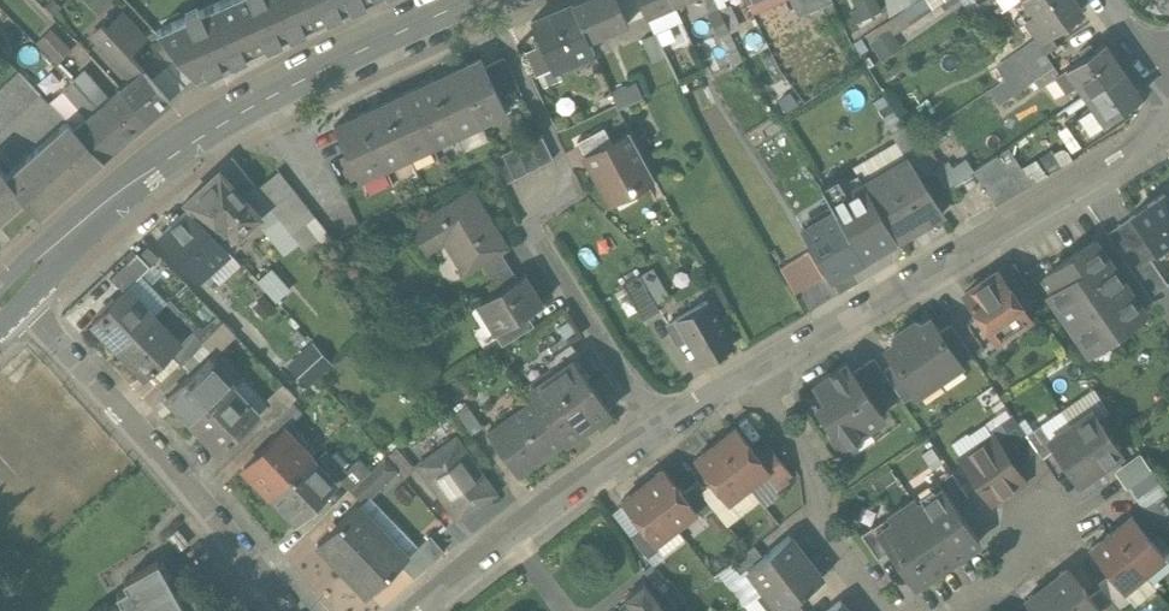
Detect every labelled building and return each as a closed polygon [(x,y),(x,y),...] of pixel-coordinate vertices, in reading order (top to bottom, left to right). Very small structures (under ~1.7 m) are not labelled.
[(199,13),(197,7),(185,13),(187,19),(156,33),(195,79),(353,8),(349,0),(229,0),(199,13)] [(353,8),(371,0),(349,0),(353,8)] [(624,25),(613,0),(580,0),(568,5),(585,42),(624,25)] [(644,19),(672,6),(669,0),(635,0),(644,19)] [(712,0),(702,0),(706,19),(715,37),(727,32),(718,12),(712,0)] [(798,18),(831,3),(830,0),(789,0),(798,18)] [(857,22),(886,12),(883,0),(850,0),(857,22)] [(1073,0),(1021,0),(1015,4),(1039,41),(1047,35),(1048,36),(1082,13),(1073,0)] [(585,42),(568,5),(528,22),(550,73),(573,63),(571,59),(589,51),(585,42)] [(735,28),(726,8),(718,12),(727,32),(735,28)] [(142,40),(120,16),(105,31),(124,50),(127,54),(142,40)] [(60,63),(77,48),(59,26),(41,40),(60,63)] [(127,54),(124,50),(105,31),(101,27),(90,37),(114,62),(131,83),(120,92),(146,123),(169,103),(168,102),(150,81),(127,54)] [(885,57),(904,46),(895,29),(875,40),(885,57)] [(1047,35),(1039,41),(995,68),(1004,81),(1045,55),(1057,48),(1048,36),(1047,35)] [(1076,87),(1084,98),(1121,72),(1104,46),(1058,75),(1055,77),(1066,95),(1076,87)] [(1045,55),(1004,81),(989,92),(997,106),(1033,82),(1039,89),(1055,77),(1058,75),(1045,55)] [(624,89),(610,56),(594,62),(619,118),(643,109),(633,85),(624,89)] [(177,59),(150,81),(168,102),(195,79),(177,59)] [(479,61),(455,72),(480,124),(504,113),(479,61)] [(455,72),(431,83),(456,136),(480,124),(455,72)] [(1084,98),(1103,124),(1139,99),(1121,72),(1084,98)] [(0,91),(0,132),(40,96),(19,74),(0,91)] [(109,101),(89,80),(80,89),(98,111),(109,101)] [(431,83),(406,95),(432,147),(456,136),(431,83)] [(98,111),(80,89),(69,98),(88,120),(98,111)] [(146,123),(120,92),(109,101),(98,111),(125,142),(146,123)] [(406,95),(383,106),(408,158),(432,147),(406,95)] [(383,106),(358,118),(383,169),(408,158),(383,106)] [(125,142),(98,111),(88,120),(76,130),(104,161),(125,142)] [(358,118),(335,129),(359,181),(383,169),(358,118)] [(68,124),(5,179),(25,201),(40,217),(104,161),(68,124)] [(933,174),(904,128),(890,137),(905,160),(906,159),(920,182),(933,174)] [(601,130),(575,144),(583,159),(610,146),(601,130)] [(539,135),(489,161),(502,187),(552,161),(539,135)] [(610,146),(583,159),(584,162),(586,161),(610,206),(613,204),(611,200),(628,191),(633,189),(631,186),(650,176),(628,136),(610,146)] [(1008,150),(973,174),(995,206),(1035,182),(1029,174),(1026,177),(1021,171),(1008,150)] [(905,160),(862,186),(887,228),(895,242),(942,215),(920,182),(906,159),(905,160)] [(190,209),(229,251),(242,240),(238,236),(259,218),(219,172),(185,203),(190,209)] [(25,201),(5,179),(0,173),(0,222),(25,201)] [(333,241),(277,173),(255,191),(278,220),(311,259),(333,241)] [(862,186),(861,184),(828,203),(833,211),(863,261),(895,242),(862,186)] [(509,250),(471,189),(409,228),(427,257),(455,239),(474,270),(462,277),(463,278),(501,255),(509,250)] [(1168,253),(1168,203),(1164,196),(1131,218),(1157,256),(1160,260),(1168,253)] [(161,236),(199,278),(229,251),(190,209),(161,236)] [(830,281),(863,261),(833,211),(800,231),(830,281)] [(1131,218),(1131,217),(1106,235),(1150,297),(1167,285),(1150,261),(1157,256),(1131,218)] [(298,245),(278,220),(263,232),(282,258),(298,245)] [(1143,313),(1094,242),(1046,275),(1054,287),(1047,293),(1088,352),(1143,313)] [(823,278),(808,254),(780,271),(793,294),(823,278)] [(501,255),(463,278),(478,303),(516,280),(501,255)] [(287,293),(268,272),(257,282),(277,303),(287,293)] [(995,272),(963,294),(977,315),(994,340),(996,339),(1026,318),(995,272)] [(543,303),(526,274),(516,280),(478,303),(496,332),(543,303)] [(659,313),(639,278),(622,288),(643,323),(659,313)] [(1167,285),(1150,297),(1168,325),(1168,288),(1167,285)] [(153,317),(126,290),(91,325),(107,341),(108,340),(118,350),(117,351),(118,352),(119,351),(153,317)] [(730,349),(705,305),(667,327),(678,347),(687,342),(701,366),(730,349)] [(153,317),(119,351),(130,362),(129,362),(146,379),(192,333),(164,306),(153,317)] [(994,340),(977,315),(965,323),(986,354),(1000,345),(996,339),(994,340)] [(939,333),(930,320),(923,325),(914,323),(904,330),(937,379),(960,364),(939,333)] [(222,322),(178,366),(189,377),(207,359),(209,361),(218,351),(234,335),(222,322)] [(972,356),(950,325),(939,333),(960,364),(972,356)] [(937,379),(904,330),(893,337),(892,346),(885,350),(894,364),(915,395),(937,379)] [(317,339),(292,362),(313,386),(339,362),(317,339)] [(569,344),(545,360),(554,373),(573,359),(577,356),(569,344)] [(189,377),(166,401),(193,428),(229,391),(243,377),(218,351),(209,361),(207,359),(189,377)] [(554,373),(528,391),(536,402),(566,443),(610,411),(573,359),(554,373)] [(882,372),(873,359),(852,374),(874,407),(896,392),(882,372)] [(852,374),(845,364),(814,386),(824,401),(816,406),(842,445),(882,418),(874,407),(852,374)] [(915,395),(894,364),(882,372),(896,392),(903,403),(915,395)] [(229,391),(193,428),(220,455),(243,432),(243,431),(258,416),(246,404),(245,406),(229,391)] [(536,402),(489,435),(519,477),(566,443),(536,402)] [(291,404),(267,428),(278,438),(284,432),(301,415),(291,404)] [(483,429),(467,407),(456,415),(471,437),(483,429)] [(1091,413),(1069,427),(1099,472),(1122,457),(1091,413)] [(1012,415),(999,424),(1006,435),(994,442),(1012,469),(1037,452),(1026,436),(1012,415)] [(1040,427),(1026,436),(1037,452),(1042,460),(1054,453),(1046,442),(1049,440),(1040,427)] [(1054,453),(1077,487),(1099,472),(1069,427),(1049,440),(1046,442),(1054,453)] [(756,454),(736,428),(714,444),(747,487),(767,471),(769,470),(756,454)] [(243,471),(270,498),(310,459),(284,432),(278,438),(243,471)] [(960,460),(989,504),(1021,483),(1012,469),(994,442),(992,439),(960,460)] [(420,468),(458,520),(494,494),(456,442),(420,468)] [(747,487),(714,444),(693,461),(726,503),(747,487)] [(790,474),(768,445),(756,454),(769,470),(767,471),(777,484),(790,474)] [(415,472),(395,449),(386,457),(397,471),(405,480),(415,472)] [(370,473),(353,490),(366,502),(397,471),(386,457),(370,473)] [(270,498),(297,526),(337,486),(310,459),(270,498)] [(358,461),(338,481),(350,493),(353,490),(370,473),(358,461)] [(1143,462),(1119,478),(1128,490),(1151,474),(1143,462)] [(683,495),(663,469),(642,486),(675,528),(696,512),(683,495)] [(1151,474),(1128,490),(1144,514),(1167,498),(1151,474)] [(967,500),(950,475),(938,483),(955,508),(967,500)] [(888,553),(912,588),(979,543),(955,508),(938,483),(872,529),(888,553)] [(675,528),(642,486),(621,502),(641,528),(654,545),(675,528)] [(712,509),(694,486),(683,495),(696,512),(701,517),(712,509)] [(317,547),(343,574),(383,533),(358,508),(317,547)] [(1132,518),(1111,535),(1144,578),(1165,561),(1132,518)] [(654,545),(641,528),(629,537),(647,560),(659,551),(654,545)] [(872,529),(860,537),(876,561),(888,553),(872,529)] [(343,574),(368,598),(401,566),(408,559),(407,559),(383,533),(343,574)] [(1109,577),(1122,594),(1144,578),(1111,535),(1089,551),(1109,577)] [(431,537),(407,559),(408,559),(401,566),(413,581),(445,553),(431,537)] [(747,571),(763,593),(806,560),(789,539),(763,559),(747,571)] [(754,547),(731,565),(740,576),(747,571),(763,559),(754,547)] [(778,610),(782,610),(795,601),(821,580),(806,560),(763,593),(778,610)] [(183,610),(158,564),(124,583),(128,589),(118,595),(122,603),(107,610),(181,610),(183,610)] [(1066,569),(1045,586),(1065,610),(1099,610),(1066,569)] [(1109,577),(1098,586),(1117,610),(1120,610),(1130,603),(1122,594),(1109,577)] [(624,599),(630,606),(623,610),(665,610),(644,584),(624,599)] [(1045,586),(1024,602),(1031,610),(1065,610),(1045,586)] [(795,601),(782,610),(803,610),(795,601)]
